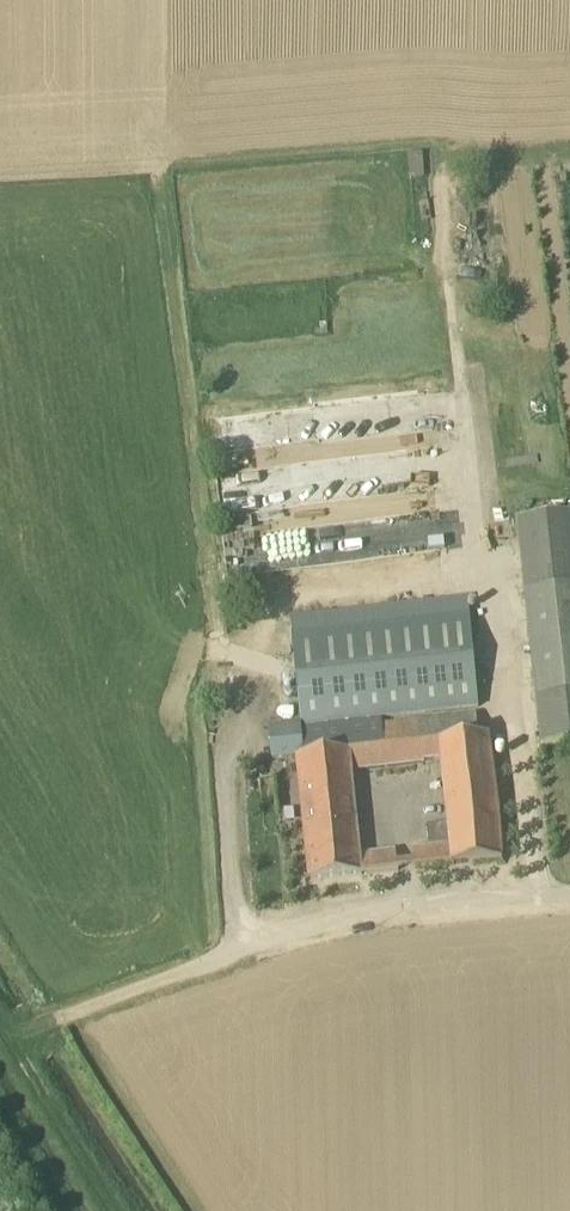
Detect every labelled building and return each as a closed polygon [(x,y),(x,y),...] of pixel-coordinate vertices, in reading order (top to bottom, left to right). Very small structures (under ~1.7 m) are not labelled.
[(518,523),(543,749),(569,746),(569,518),(518,523)] [(301,728),(305,727),(481,711),(470,613),(292,633),(301,725),(301,728)] [(301,728),(301,725),(269,729),(272,760),(299,757),(304,756),(301,728)] [(503,861),(502,856),(490,735),(304,756),(299,757),(312,881),(397,872),(395,853),(358,857),(351,771),(442,761),(450,847),(412,851),(414,870),(503,861)]
